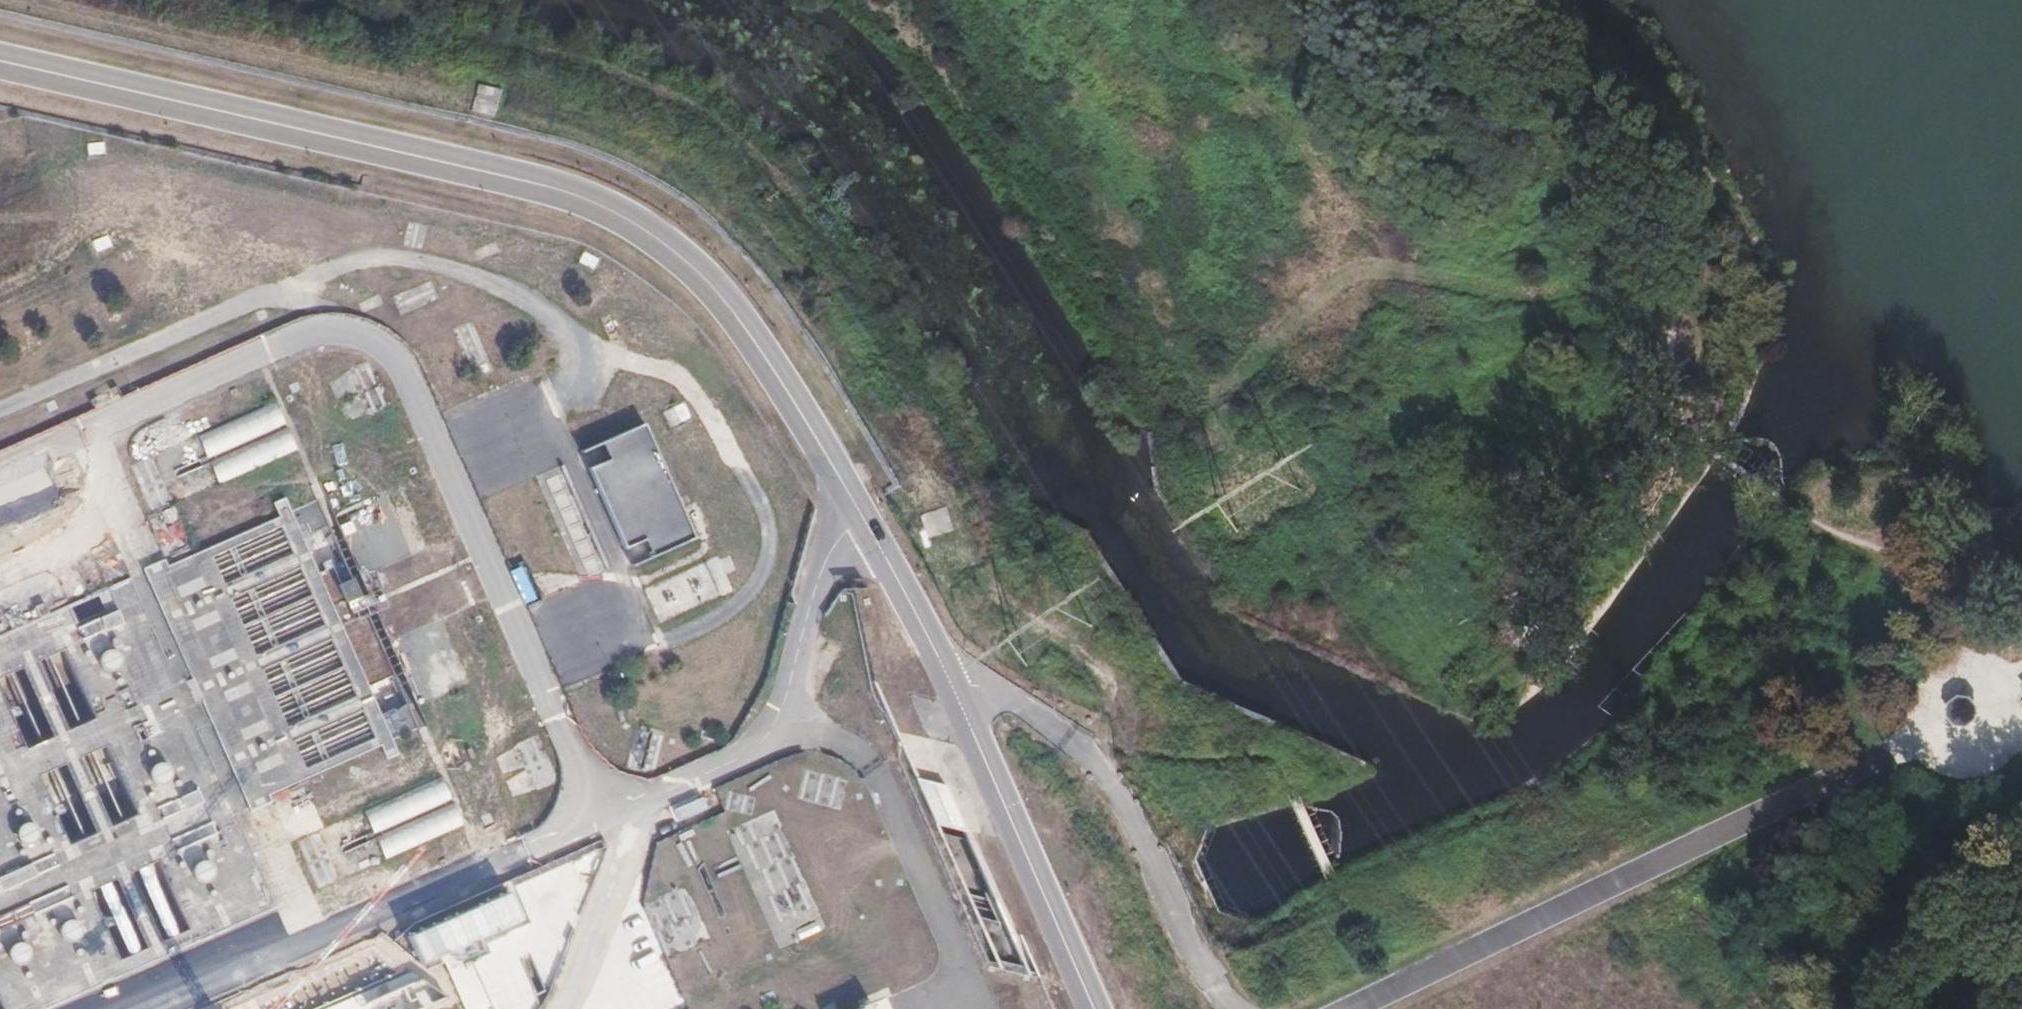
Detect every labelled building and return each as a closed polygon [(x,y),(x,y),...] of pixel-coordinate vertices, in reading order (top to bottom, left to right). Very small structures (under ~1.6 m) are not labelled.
[(562,692),(670,648),(637,569),(697,542),(641,424),(578,449),(543,372),(445,414),(562,692)] [(277,403),(198,434),(208,460),(210,460),(218,480),(295,449),(277,403)] [(392,760),(287,518),(0,639),(0,1008),(51,1008),(282,904),(242,818),(392,760)] [(356,576),(339,580),(347,609),(363,605),(356,576)] [(1974,718),(1974,713),(1971,709),(1968,707),(1964,705),(1959,707),(1956,709),(1955,713),(1954,716),(1956,721),(1964,725),(1967,726),(1970,724),(1973,721),(1974,718)] [(443,779),(366,813),(386,858),(463,824),(443,779)] [(754,873),(788,866),(782,834),(747,841),(754,873)] [(854,1008),(879,1008),(876,1000),(854,1008)]
